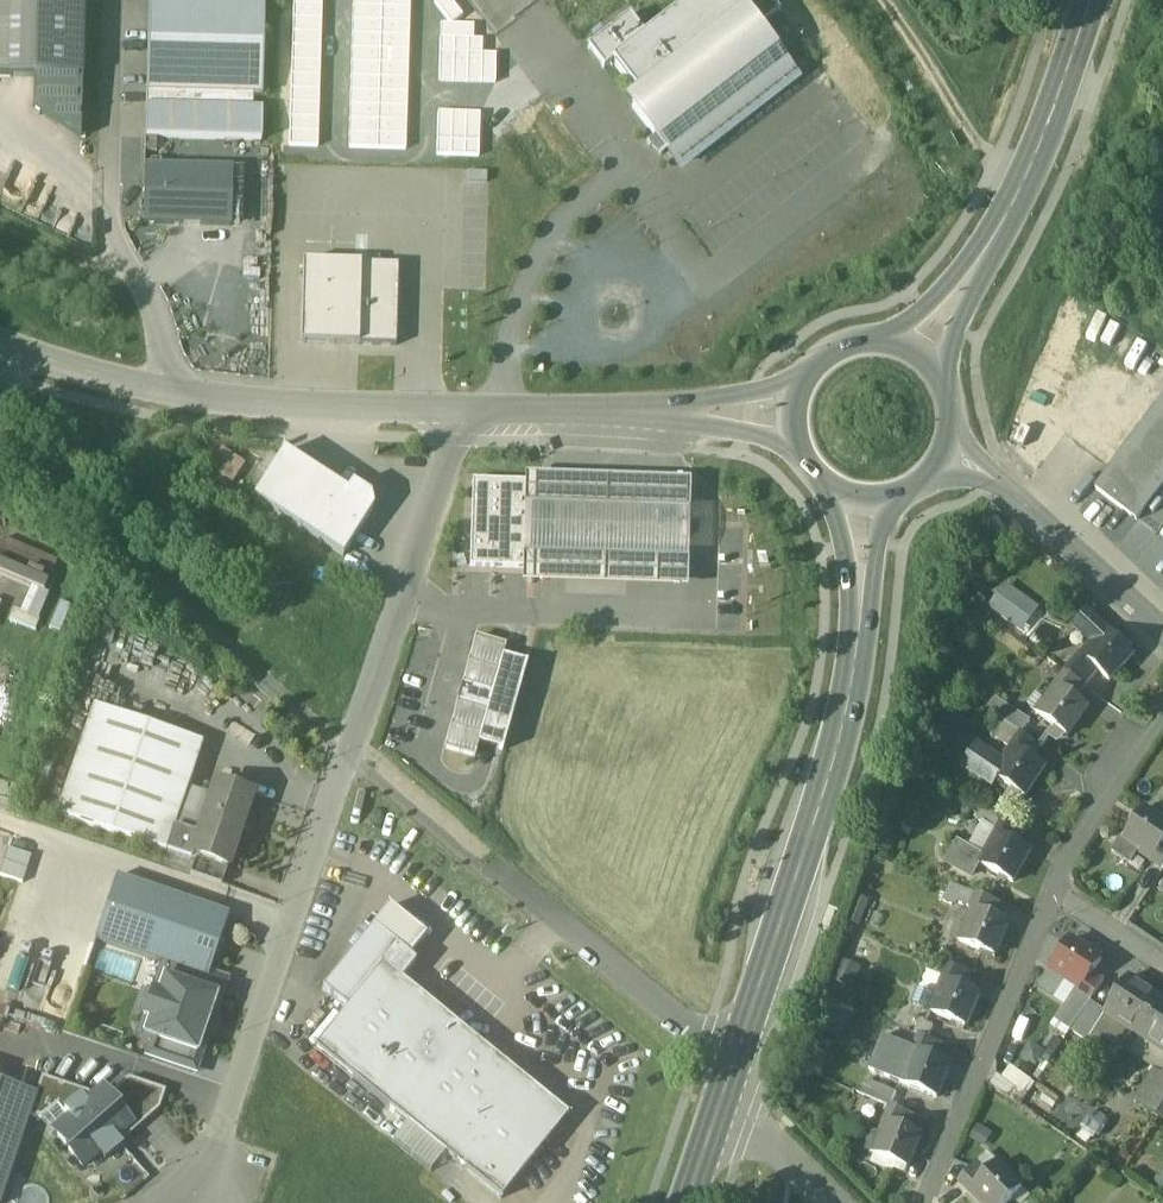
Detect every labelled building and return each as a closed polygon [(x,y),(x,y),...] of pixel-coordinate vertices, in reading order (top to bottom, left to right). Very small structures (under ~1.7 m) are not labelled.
[(34,80),(82,81),(84,0),(0,0),(0,79),(34,80)] [(247,0),(149,0),(146,141),(262,144),(262,113),(253,113),(253,98),(263,98),(265,0),(247,0)] [(354,8),(383,9),(383,0),(355,0),(354,8)] [(383,9),(412,10),(412,0),(383,0),(383,9)] [(453,26),(464,18),(451,0),(443,0),(437,4),(453,26)] [(612,63),(613,64),(642,101),(632,109),(655,138),(649,143),(660,157),(667,152),(677,165),(792,75),(757,31),(733,0),(692,0),(645,37),(612,63)] [(771,0),(733,0),(757,31),(780,12),(771,0)] [(296,6),(295,21),(324,21),(324,7),(296,6)] [(354,8),(354,22),(383,23),(383,9),(354,8)] [(383,9),(383,23),(411,24),(412,10),(383,9)] [(629,17),(588,50),(604,71),(613,64),(612,63),(645,37),(629,17)] [(295,21),(295,35),(323,36),(324,21),(295,21)] [(354,22),(353,36),(382,37),(383,23),(354,22)] [(383,23),(382,37),(411,38),(411,24),(383,23)] [(443,26),(442,42),(456,42),(470,43),(476,43),(476,27),(453,26),(443,26)] [(295,35),(295,49),(323,50),(323,36),(295,35)] [(353,36),(353,50),(381,51),(382,37),(353,36)] [(382,37),(381,51),(410,52),(411,38),(382,37)] [(456,42),(442,42),(441,83),(455,83),(456,42)] [(470,43),(456,42),(455,83),(469,84),(470,43)] [(476,43),(470,43),(469,84),(483,84),(484,56),(484,43),(476,43)] [(295,49),(294,63),(322,64),(323,50),(295,49)] [(353,50),(353,64),(381,65),(381,51),(353,50)] [(381,51),(381,65),(410,66),(410,52),(381,51)] [(498,57),(484,56),(483,84),(497,85),(498,57)] [(294,63),(294,77),(322,78),(322,64),(294,63)] [(353,64),(352,79),(381,79),(381,65),(353,64)] [(381,65),(381,79),(409,80),(410,66),(381,65)] [(294,77),(293,91),(322,92),(322,78),(294,77)] [(352,79),(352,93),(380,93),(381,79),(352,79)] [(381,79),(380,93),(409,94),(409,80),(381,79)] [(82,81),(34,80),(33,109),(81,140),(82,81)] [(293,91),(293,105),(321,106),(322,92),(293,91)] [(352,93),(351,107),(380,108),(380,93),(352,93)] [(380,93),(380,108),(409,109),(409,94),(380,93)] [(293,105),(293,120),(321,120),(321,106),(293,105)] [(351,107),(351,121),(380,122),(380,108),(351,107)] [(380,108),(380,122),(408,123),(409,109),(380,108)] [(454,117),(440,117),(439,158),(453,158),(454,117)] [(468,118),(454,117),(453,158),(467,159),(468,118)] [(482,118),(468,118),(467,159),(481,159),(482,118)] [(293,120),(292,134),(320,135),(321,120),(293,120)] [(351,121),(351,135),(379,136),(380,122),(351,121)] [(380,122),(379,136),(408,137),(408,123),(380,122)] [(292,134),(292,148),(320,149),(320,135),(292,134)] [(351,135),(350,149),(378,150),(379,136),(351,135)] [(379,136),(378,150),(407,151),(408,137),(379,136)] [(233,172),(145,169),(143,225),(231,228),(233,172)] [(431,171),(431,183),(484,182),(484,169),(431,171)] [(401,267),(303,263),(300,346),(398,349),(401,267)] [(1096,488),(1138,520),(1162,487),(1162,400),(1096,488)] [(246,466),(222,450),(215,460),(216,460),(239,475),(246,466)] [(347,496),(283,454),(279,460),(269,476),(254,500),(343,558),(373,513),(370,499),(352,488),(347,496)] [(271,454),(261,470),(269,476),(279,460),(271,454)] [(240,476),(216,460),(210,470),(233,486),(240,476)] [(690,482),(525,478),(525,484),(532,484),(530,570),(523,570),(522,586),(687,591),(690,482)] [(525,484),(473,483),(470,568),(523,570),(530,570),(532,484),(525,484)] [(6,540),(0,555),(0,575),(24,585),(46,594),(59,562),(6,540)] [(93,551),(75,545),(72,557),(89,562),(93,551)] [(46,594),(24,585),(13,613),(35,622),(46,594)] [(1013,599),(1003,593),(992,608),(1023,631),(1039,609),(1017,593),(1013,599)] [(1105,627),(1087,610),(1075,623),(1093,640),(1105,627)] [(1093,640),(1081,654),(1098,670),(1110,680),(1134,654),(1105,627),(1093,640)] [(506,648),(477,640),(446,750),(475,758),(479,745),(503,657),(506,648)] [(1098,670),(1081,654),(1071,664),(1089,680),(1098,670)] [(527,664),(503,657),(479,745),(503,751),(527,664)] [(1089,680),(1071,664),(1065,671),(1066,672),(1084,686),(1089,680)] [(1066,672),(1036,712),(1067,735),(1088,707),(1076,698),(1085,686),(1084,686),(1066,672)] [(1006,747),(1024,715),(1005,704),(986,736),(1006,747)] [(203,745),(94,708),(57,817),(166,853),(174,831),(175,830),(203,745)] [(1020,733),(993,775),(1025,796),(1045,767),(1032,758),(1040,746),(1020,733)] [(198,839),(192,857),(193,857),(197,859),(228,869),(252,797),(216,785),(198,839)] [(1144,810),(1123,842),(1123,843),(1139,853),(1152,862),(1162,846),(1162,823),(1144,810)] [(1024,831),(1003,820),(997,831),(996,832),(1017,844),(1024,831)] [(997,831),(985,825),(972,849),(984,855),(979,864),(1014,883),(1031,851),(1017,844),(996,832),(997,831)] [(198,839),(174,831),(166,853),(191,862),(193,857),(192,857),(198,839)] [(1139,853),(1123,843),(1123,842),(1120,840),(1112,852),(1131,864),(1139,853)] [(972,849),(958,841),(946,863),(972,877),(979,864),(984,855),(972,849)] [(1152,862),(1162,869),(1162,846),(1152,862)] [(26,856),(2,849),(0,855),(0,875),(19,881),(26,856)] [(228,869),(197,859),(191,876),(222,887),(228,869)] [(231,919),(120,880),(98,942),(184,972),(209,981),(211,975),(231,919)] [(940,900),(964,910),(972,891),(947,881),(940,900)] [(1000,904),(978,895),(959,942),(995,957),(1009,923),(994,918),(1000,904)] [(427,938),(390,908),(373,929),(398,949),(410,959),(427,938)] [(373,929),(323,991),(347,1011),(383,966),(384,967),(398,949),(373,929)] [(1072,941),(1050,974),(1077,992),(1080,993),(1093,973),(1102,960),(1072,941)] [(851,989),(859,966),(839,959),(831,981),(851,989)] [(384,967),(383,966),(347,1011),(315,1050),(501,1200),(568,1116),(384,967)] [(937,997),(930,1012),(967,1027),(980,994),(966,988),(971,975),(949,966),(937,997)] [(179,986),(217,999),(224,980),(211,975),(209,981),(184,972),(179,986)] [(1068,1005),(1057,1022),(1072,1031),(1091,1002),(1105,981),(1093,973),(1080,993),(1077,992),(1068,1005)] [(1077,992),(1050,974),(1042,987),(1068,1005),(1077,992)] [(1129,979),(1107,1013),(1106,1014),(1107,1014),(1141,1037),(1162,1004),(1162,1001),(1129,979)] [(179,986),(164,981),(145,1037),(198,1056),(217,999),(179,986)] [(937,997),(919,989),(913,1005),(930,1012),(937,997)] [(1091,1002),(1072,1031),(1088,1042),(1096,1030),(1107,1014),(1106,1014),(1107,1013),(1091,1002)] [(814,1032),(842,1040),(851,1013),(823,1004),(814,1032)] [(1141,1037),(1162,1052),(1162,1004),(1141,1037)] [(1141,1037),(1107,1014),(1096,1030),(1103,1035),(1131,1053),(1141,1037)] [(1096,1030),(1088,1042),(1096,1047),(1103,1035),(1096,1030)] [(921,1036),(902,1082),(938,1097),(951,1065),(937,1059),(943,1046),(921,1036)] [(1141,1037),(1131,1053),(1156,1070),(1162,1074),(1162,1052),(1141,1037)] [(1019,1053),(1034,1066),(1044,1054),(1029,1041),(1019,1053)] [(192,1075),(198,1056),(159,1042),(152,1061),(192,1075)] [(1135,1102),(1159,1118),(1162,1112),(1162,1099),(1154,1093),(1162,1080),(1162,1074),(1156,1070),(1135,1102)] [(1016,1088),(998,1075),(991,1085),(1009,1098),(1016,1088)] [(889,1105),(895,1089),(865,1078),(859,1093),(889,1105)] [(37,1099),(31,1117),(42,1122),(59,1107),(71,1122),(94,1102),(90,1096),(43,1080),(37,1099)] [(131,1080),(109,1100),(129,1124),(152,1105),(158,1091),(131,1080)] [(1154,1093),(1162,1099),(1162,1080),(1154,1093)] [(31,1117),(37,1099),(0,1086),(0,1202),(31,1117)] [(109,1100),(104,1094),(94,1102),(71,1122),(54,1136),(82,1169),(100,1155),(106,1162),(124,1147),(117,1139),(132,1127),(129,1124),(109,1100)] [(892,1107),(873,1153),(908,1168),(922,1135),(908,1129),(914,1116),(892,1107)] [(1081,1129),(1095,1139),(1108,1120),(1094,1110),(1081,1129)] [(989,1174),(979,1164),(961,1183),(981,1202),(1010,1202),(1023,1190),(998,1165),(989,1174)]
